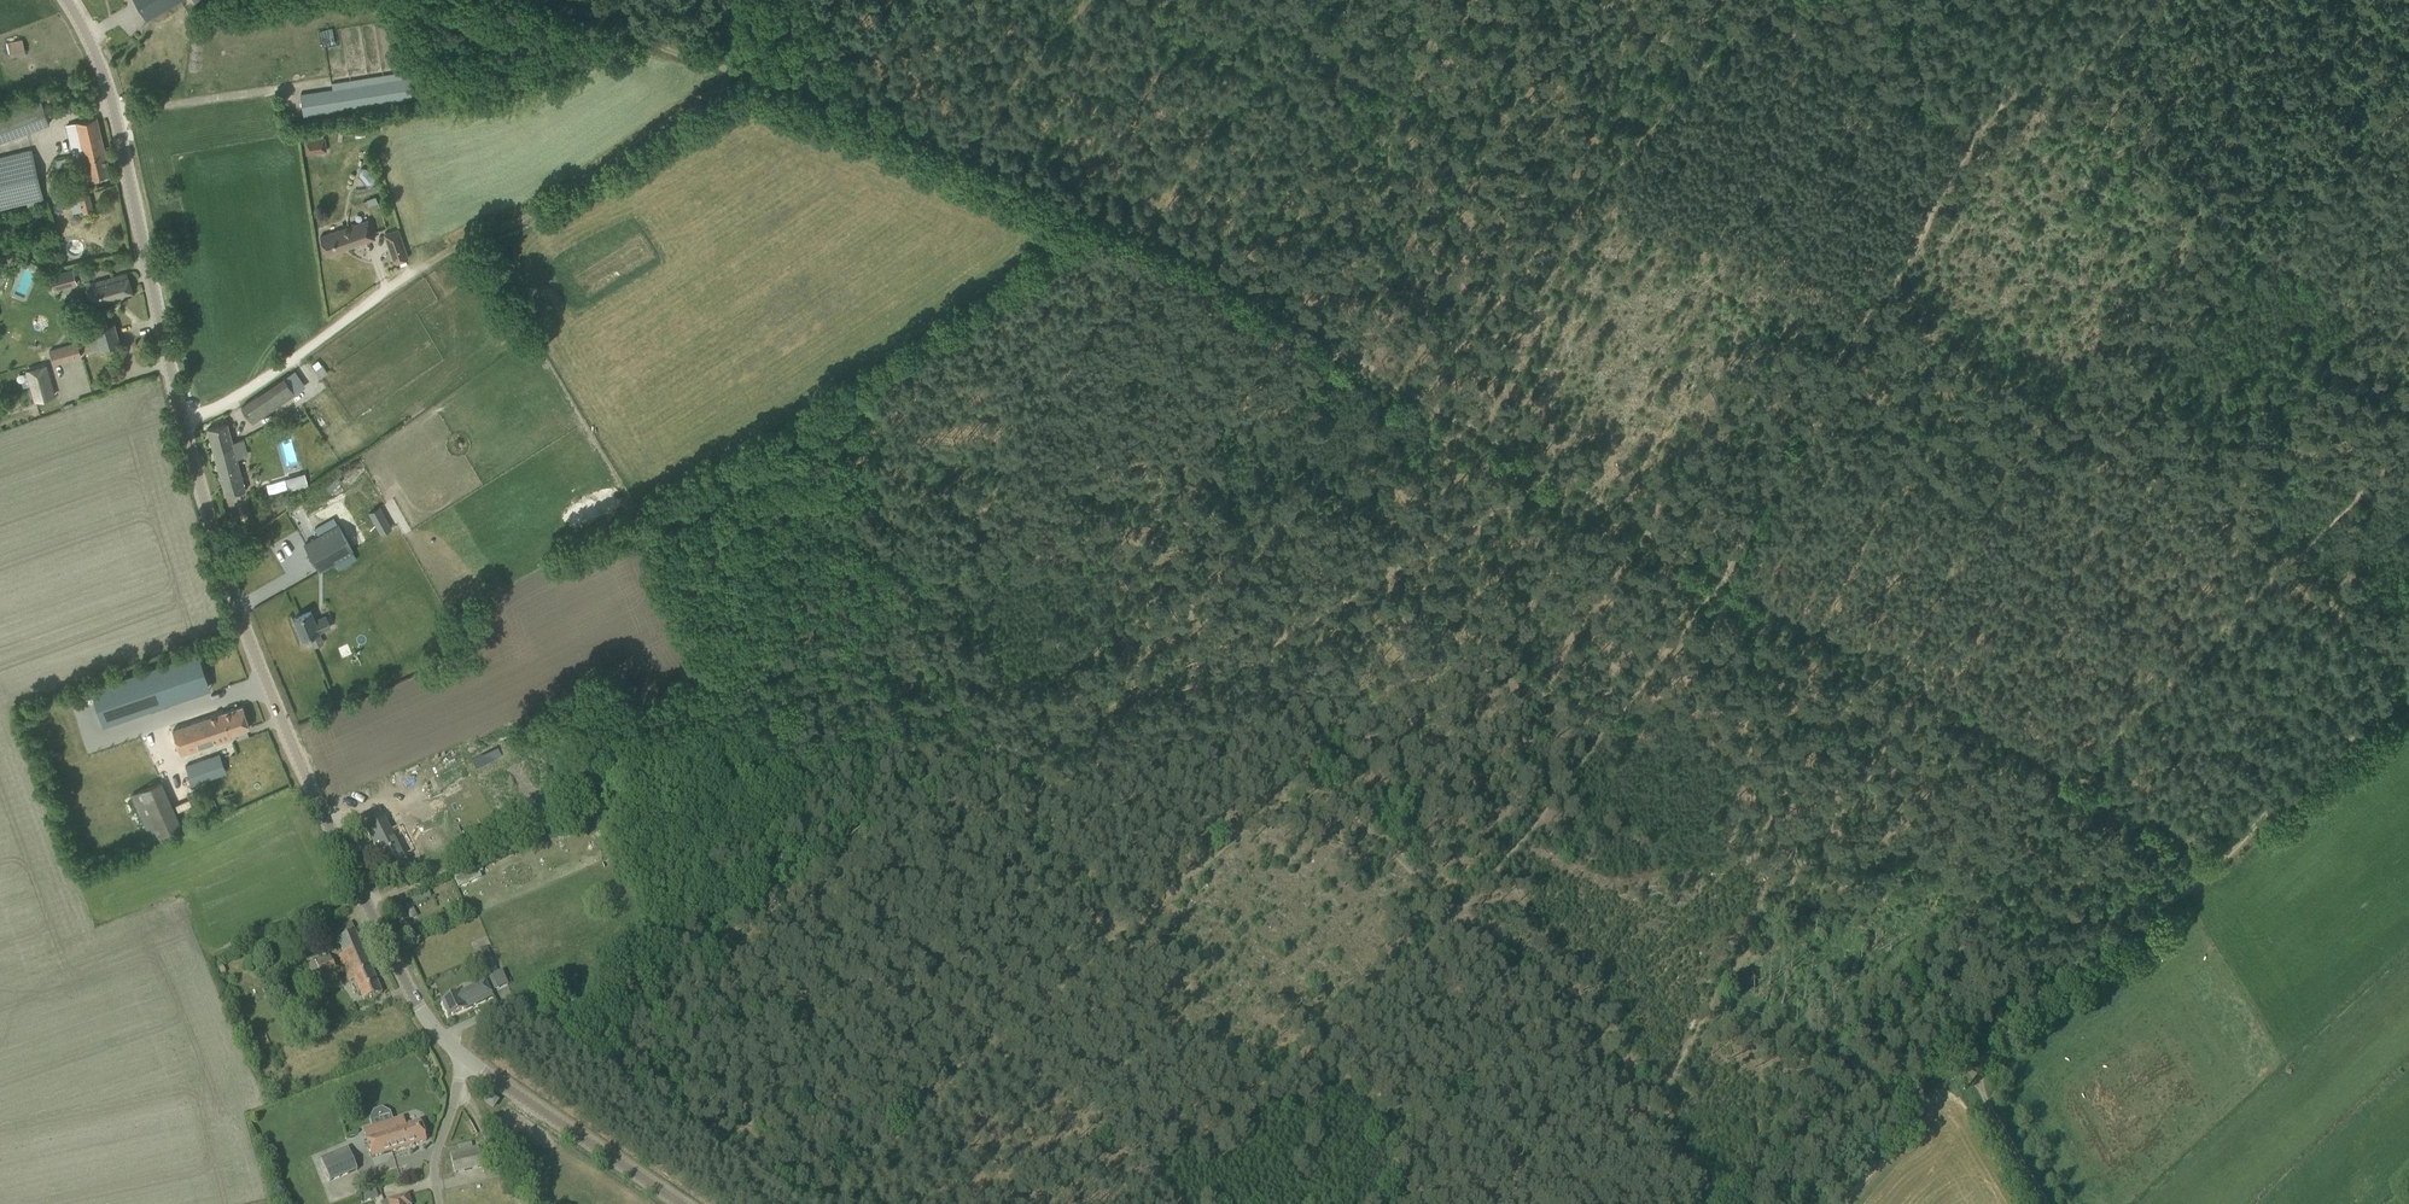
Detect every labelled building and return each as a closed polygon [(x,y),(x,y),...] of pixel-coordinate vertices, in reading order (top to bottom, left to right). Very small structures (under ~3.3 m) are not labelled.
[(147,20),(180,0),(135,0),(147,20)] [(333,30),(319,33),(321,47),(335,44),(333,30)] [(23,39),(11,41),(7,42),(10,56),(14,55),(25,53),(23,39)] [(332,89),(301,94),(304,115),(412,98),(409,77),(408,71),(331,83),(332,89)] [(51,92),(43,94),(45,102),(53,99),(51,92)] [(96,117),(85,120),(76,122),(77,123),(67,125),(80,181),(110,174),(96,117)] [(322,129),(304,132),(307,153),(326,150),(324,136),(322,129)] [(32,149),(0,157),(0,209),(43,199),(32,149)] [(357,171),(357,176),(365,186),(370,186),(375,182),(374,178),(365,168),(361,168),(357,171)] [(90,194),(78,196),(82,213),(93,210),(90,194)] [(368,220),(331,232),(320,236),(326,255),(375,238),(368,220)] [(409,258),(399,229),(383,235),(394,263),(409,258)] [(78,285),(75,271),(51,277),(54,291),(78,285)] [(127,272),(115,276),(85,284),(91,306),(133,294),(127,272)] [(114,323),(102,326),(86,331),(92,351),(120,343),(114,323)] [(77,342),(49,351),(53,364),(81,356),(77,342)] [(46,365),(27,371),(36,400),(54,394),(46,365)] [(252,423),(295,393),(284,378),(241,407),(252,423)] [(227,423),(207,428),(225,493),(226,495),(245,490),(237,458),(235,450),(246,447),(243,439),(232,442),(227,423)] [(305,473),(298,475),(301,487),(308,485),(305,473)] [(337,523),(304,543),(320,571),(353,551),(337,523)] [(319,631),(330,627),(326,616),(315,621),(311,611),(294,618),(303,638),(319,631)] [(193,653),(91,688),(104,725),(206,690),(193,653)] [(242,706),(231,710),(172,730),(181,755),(232,737),(230,733),(249,727),(242,706)] [(210,756),(198,761),(186,765),(193,784),(217,776),(210,756)] [(165,791),(135,804),(151,839),(181,826),(165,791)] [(430,802),(417,808),(420,816),(433,811),(430,802)] [(408,845),(400,829),(395,818),(386,823),(378,807),(360,817),(392,879),(410,870),(400,849),(408,845)] [(428,888),(409,897),(412,905),(431,896),(428,888)] [(411,925),(400,900),(389,905),(400,930),(411,925)] [(351,922),(340,927),(326,933),(330,942),(337,939),(343,955),(339,957),(350,981),(355,979),(364,1001),(382,993),(351,922)] [(498,973),(491,956),(487,948),(473,954),(477,963),(484,979),(498,973)] [(329,956),(315,962),(323,980),(337,974),(329,956)] [(467,1003),(483,996),(485,1000),(492,997),(485,980),(441,1001),(448,1017),(465,1009),(464,1008),(468,1006),(467,1003)] [(498,1101),(489,1096),(485,1102),(494,1107),(498,1101)] [(427,1141),(420,1121),(405,1125),(403,1117),(363,1129),(372,1157),(427,1141)] [(347,1174),(357,1170),(348,1148),(330,1155),(333,1162),(342,1159),(348,1173),(347,1173),(347,1174)] [(478,1148),(450,1154),(454,1173),(482,1166),(478,1148)] [(369,1192),(363,1194),(366,1201),(372,1200),(369,1192)] [(408,1195),(388,1200),(388,1201),(382,1202),(382,1203),(411,1203),(408,1195)]
